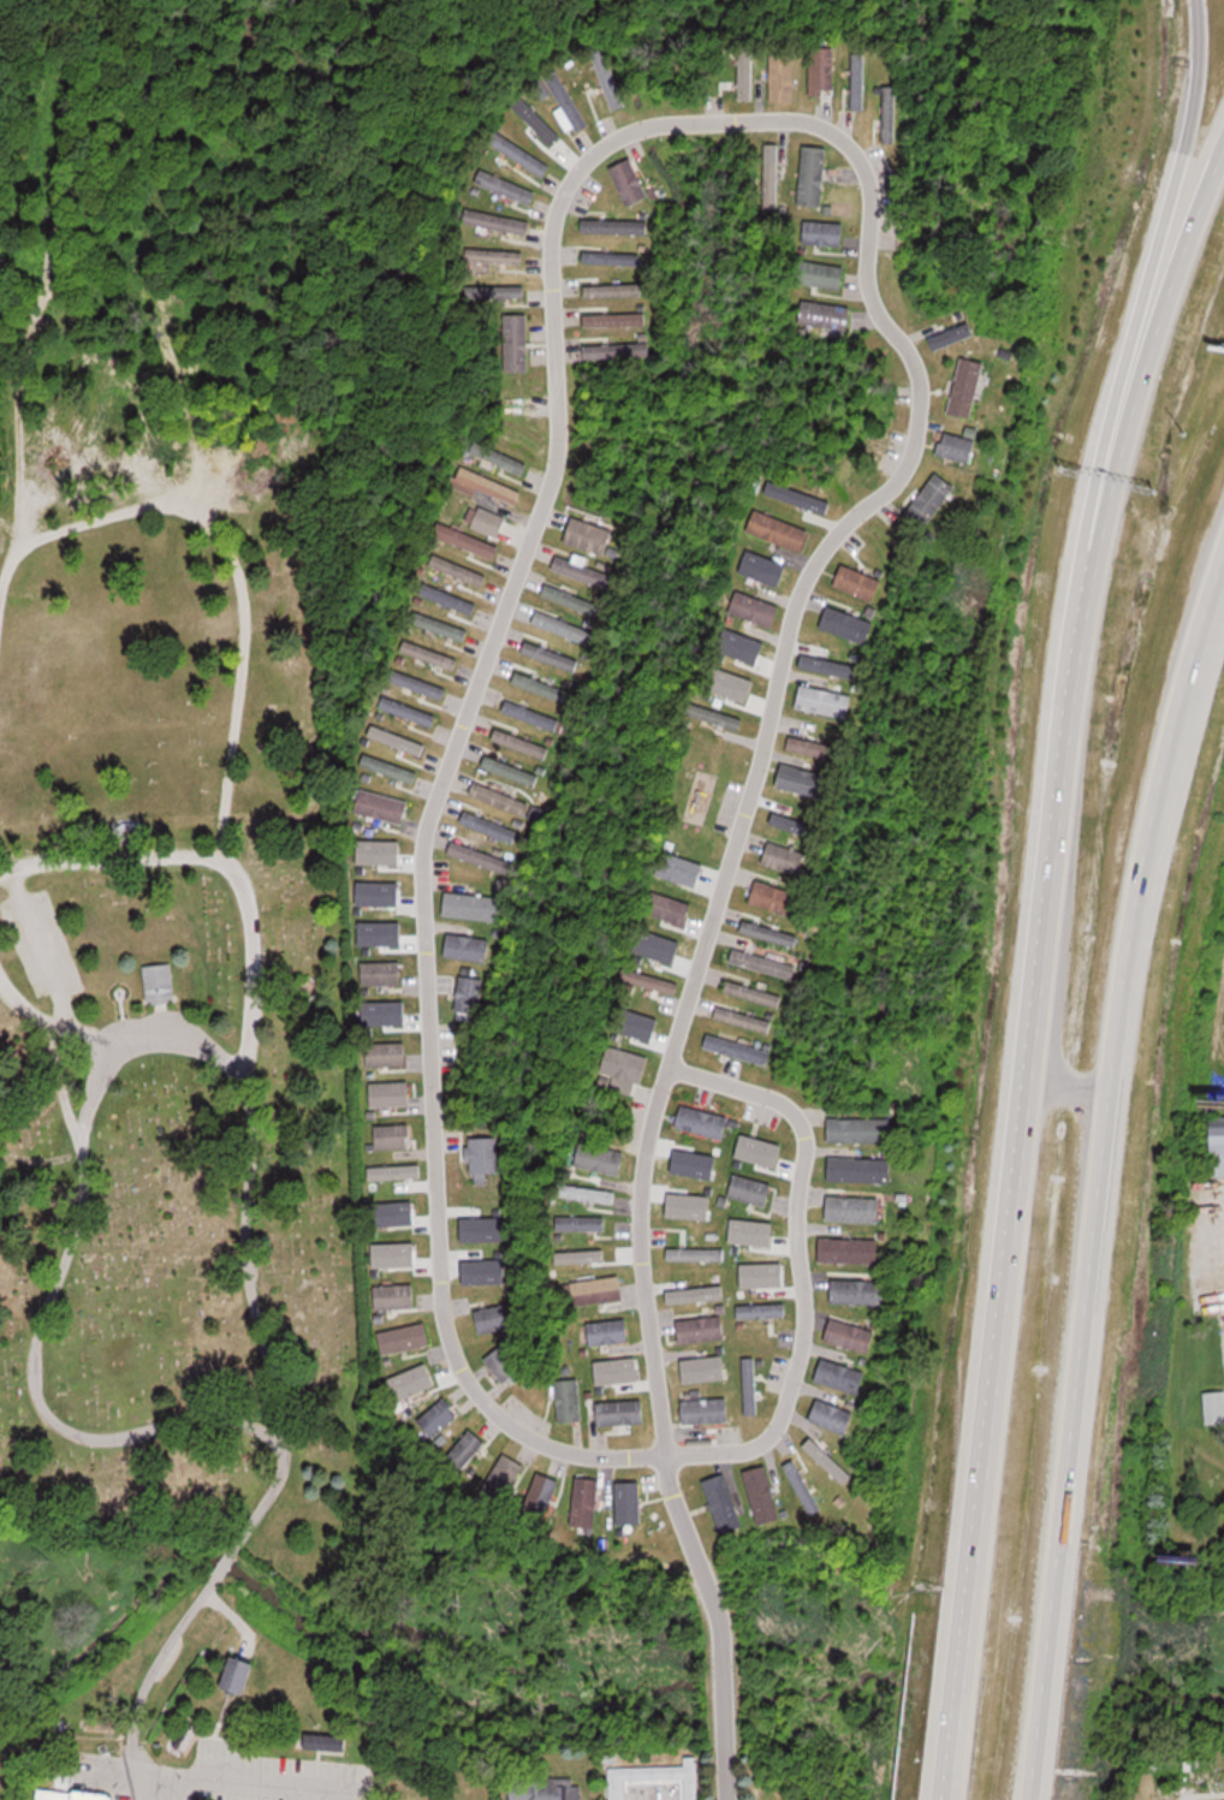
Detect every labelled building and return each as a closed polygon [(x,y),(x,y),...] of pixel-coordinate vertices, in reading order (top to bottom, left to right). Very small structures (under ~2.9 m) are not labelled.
[(626,105),(605,44),(591,49),(612,110),(626,105)] [(835,47),(810,47),(810,95),(835,95),(835,47)] [(866,52),(852,52),(852,108),(866,108),(866,52)] [(796,53),(771,53),(771,100),(796,100),(796,53)] [(898,85),(885,85),(885,141),(898,141),(898,85)] [(557,109),(568,129),(575,125),(564,105),(557,109)] [(489,142),(544,175),(551,164),(496,131),(489,142)] [(828,146),(804,145),(800,203),(824,204),(828,146)] [(629,204),(650,194),(632,157),(611,168),(629,204)] [(477,180),(530,204),(536,192),(483,167),(477,180)] [(531,222),(467,208),(465,220),(528,234),(531,222)] [(647,233),(647,219),(582,219),(582,233),(647,233)] [(804,243),(844,243),(844,221),(804,221),(804,243)] [(524,250),(467,248),(467,260),(524,262),(524,250)] [(583,263),(641,263),(641,251),(583,251),(583,263)] [(843,289),(846,266),(802,259),(798,282),(843,289)] [(644,295),(643,283),(586,284),(586,296),(644,295)] [(526,284),(466,284),(466,296),(526,296),(526,284)] [(851,325),(850,301),(802,304),(803,327),(851,325)] [(505,370),(529,370),(529,313),(505,313),(505,370)] [(647,325),(647,313),(586,313),(586,325),(647,325)] [(585,358),(650,358),(650,343),(585,343),(585,358)] [(986,361),(962,356),(949,412),(973,417),(986,361)] [(972,462),(978,439),(944,431),(939,454),(972,462)] [(529,465),(477,438),(470,451),(522,478),(529,465)] [(452,485),(476,494),(478,488),(519,503),(524,489),(459,466),(452,485)] [(908,511),(929,526),(958,486),(938,471),(908,511)] [(499,537),(507,517),(475,504),(467,524),(499,537)] [(811,527),(755,511),(748,533),(804,549),(811,527)] [(614,529),(573,515),(565,541),(606,554),(614,529)] [(500,543),(438,524),(435,536),(496,556),(500,543)] [(431,564),(483,586),(487,575),(436,554),(431,564)] [(552,570),(609,587),(613,572),(557,556),(552,570)] [(873,602),(883,580),(844,562),(834,583),(873,602)] [(420,593),(473,615),(477,604),(424,582),(420,593)] [(542,596),(597,615),(601,603),(547,583),(542,596)] [(775,624),(781,602),(737,591),(732,614),(775,624)] [(867,643),(874,621),(829,605),(821,626),(867,643)] [(468,628),(415,611),(411,622),(465,639),(468,628)] [(535,623),(587,642),(592,631),(539,612),(535,623)] [(458,659),(407,638),(403,648),(454,670),(458,659)] [(523,651),(576,672),(581,661),(527,639),(523,651)] [(447,687),(394,669),(390,680),(443,698),(447,687)] [(514,680),(565,703),(570,692),(519,669),(514,680)] [(559,731),(563,720),(508,698),(504,708),(559,731)] [(744,717),(690,701),(686,712),(741,728),(744,717)] [(550,747),(498,727),(493,738),(546,759),(550,747)] [(787,748),(843,760),(846,746),(790,734),(787,748)] [(362,764),(415,780),(418,770),(365,754),(362,764)] [(541,775),(487,754),(483,766),(537,787),(541,775)] [(472,793),(534,816),(539,804),(476,782),(472,793)] [(410,799),(363,788),(357,810),(404,822),(410,799)] [(517,833),(467,810),(462,820),(512,843),(517,833)] [(808,852),(771,840),(763,862),(800,874),(808,852)] [(514,861),(453,841),(449,853),(510,874),(514,861)] [(750,900),(791,914),(798,893),(758,879),(750,900)] [(499,921),(502,897),(446,891),(443,914),(499,921)] [(797,947),(800,935),(744,919),(741,931),(797,947)] [(491,957),(490,934),(445,937),(446,959),(491,957)] [(731,963),(794,977),(797,963),(734,949),(731,963)] [(402,961),(364,961),(364,984),(402,984),(402,961)] [(144,966),(173,962),(177,997),(148,1000),(144,966)] [(479,1015),(484,977),(460,974),(456,1012),(479,1015)] [(783,995),(729,979),(726,991),(779,1007),(783,995)] [(717,1017),(769,1031),(772,1020),(720,1007),(717,1017)] [(706,1044),(755,1060),(758,1049),(710,1033),(706,1044)] [(369,1065),(407,1065),(407,1042),(369,1042),(369,1065)] [(648,1055),(610,1044),(602,1072),(616,1076),(613,1089),(636,1096),(648,1055)] [(373,1081),(373,1105),(411,1105),(411,1081),(373,1081)] [(731,1117),(683,1104),(677,1126),(724,1139),(731,1117)] [(828,1118),(828,1142),(891,1142),(891,1118),(828,1118)] [(1223,1177),(1223,1120),(1214,1120),(1213,1150),(1207,1150),(1207,1176),(1223,1177)] [(412,1148),(412,1124),(377,1124),(377,1148),(412,1148)] [(499,1172),(499,1136),(471,1136),(471,1172),(499,1172)] [(619,1176),(625,1152),(582,1141),(576,1164),(619,1176)] [(775,1185),(736,1173),(729,1195),(768,1207),(775,1185)] [(880,1197),(827,1197),(827,1221),(880,1221),(880,1197)] [(605,1217),(556,1217),(556,1229),(605,1229),(605,1217)] [(879,1239),(820,1239),(820,1263),(879,1263),(879,1239)] [(667,1249),(667,1261),(724,1261),(724,1249),(667,1249)] [(623,1301),(621,1277),(572,1281),(574,1305),(623,1301)] [(884,1281),(831,1281),(831,1304),(884,1304),(884,1281)] [(415,1308),(415,1284),(376,1285),(376,1308),(415,1308)] [(474,1311),(479,1334),(513,1327),(508,1304),(474,1311)] [(737,1305),(737,1317),(787,1317),(787,1305),(737,1305)] [(726,1318),(678,1320),(679,1343),(727,1341),(726,1318)] [(590,1322),(590,1344),(628,1344),(628,1322),(590,1322)] [(380,1331),(383,1354),(431,1346),(428,1324),(380,1331)] [(486,1358),(507,1387),(526,1373),(505,1344),(486,1358)] [(815,1381),(859,1395),(866,1372),(822,1358),(815,1381)] [(744,1415),(757,1415),(757,1359),(744,1359),(744,1415)] [(557,1421),(581,1421),(581,1380),(557,1380),(557,1421)] [(1206,1392),(1206,1424),(1223,1424),(1223,1392),(1206,1392)] [(436,1438),(461,1414),(444,1397),(419,1421),(436,1438)] [(854,1412),(816,1400),(809,1421),(847,1433),(854,1412)] [(487,1442),(471,1429),(449,1455),(465,1469),(487,1442)] [(484,1493),(505,1505),(526,1465),(504,1454),(484,1493)] [(824,1508),(796,1459),(783,1467),(812,1516),(824,1508)] [(745,1472),(759,1524),(782,1518),(767,1466),(745,1472)] [(561,1480),(538,1472),(524,1511),(546,1519),(561,1480)] [(705,1481),(722,1534),(744,1527),(727,1474),(705,1481)] [(597,1527),(601,1479),(577,1477),(573,1526),(597,1527)] [(234,1656),(245,1661),(256,1664),(245,1694),(224,1686),(234,1656)] [(305,1747),(307,1734),(347,1737),(346,1751),(305,1747)] [(610,1799),(624,1799),(624,1781),(685,1780),(686,1799),(698,1799),(697,1758),(684,1758),(684,1768),(610,1769),(610,1799)] [(582,1777),(512,1779),(512,1799),(582,1799),(582,1777)] [(117,1794),(116,1799),(40,1799),(41,1789),(75,1793),(75,1789),(117,1794)]
